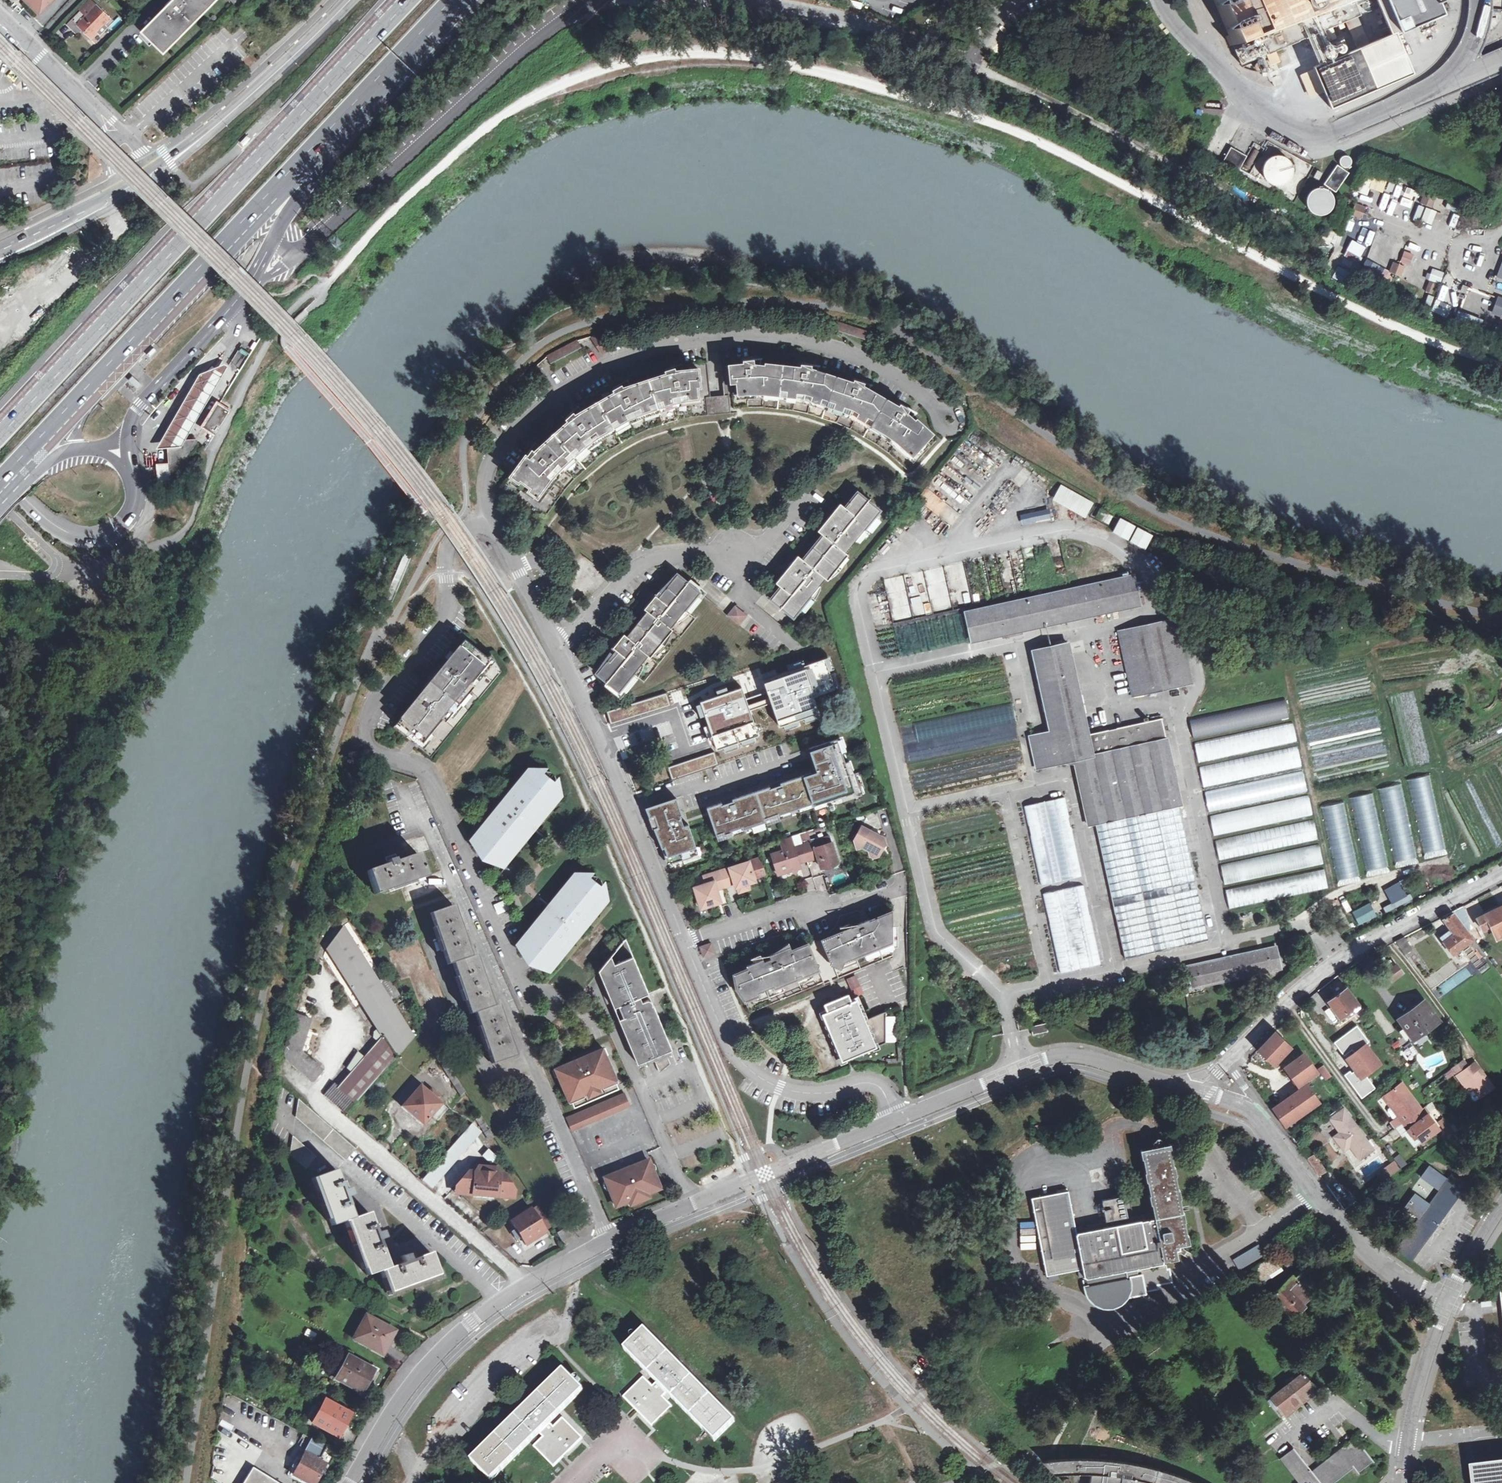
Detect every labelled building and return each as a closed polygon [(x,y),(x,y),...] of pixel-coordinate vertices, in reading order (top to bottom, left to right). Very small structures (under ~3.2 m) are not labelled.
[(37,13),(50,0),(25,0),(37,13)] [(142,33),(164,54),(219,0),(175,0),(142,33)] [(1229,37),(1225,39),(1229,48),(1233,46),(1259,35),(1268,55),(1300,41),(1307,39),(1360,16),(1355,5),(1368,0),(1213,0),(1229,37)] [(1437,0),(1380,0),(1394,33),(1442,13),(1437,0)] [(91,1),(70,22),(76,28),(78,26),(83,31),(91,39),(97,33),(99,35),(106,28),(104,26),(110,20),(91,1)] [(78,36),(83,31),(78,26),(76,28),(70,22),(67,25),(78,36)] [(1395,34),(1314,69),(1324,91),(1331,107),(1411,73),(1395,34)] [(1259,35),(1233,46),(1241,66),(1268,55),(1259,35)] [(1318,46),(1325,63),(1349,53),(1342,37),(1318,46)] [(1307,39),(1300,41),(1304,50),(1310,47),(1307,39)] [(1324,91),(1314,69),(1301,74),(1311,97),(1324,91)] [(248,134),(241,142),(244,145),(251,137),(248,134)] [(1246,156),(1230,147),(1222,163),(1238,172),(1246,156)] [(1259,151),(1253,148),(1244,166),(1249,169),(1259,151)] [(1277,155),(1274,155),(1271,156),(1269,158),(1266,160),(1264,163),(1263,165),(1262,170),(1263,175),(1264,177),(1266,180),(1268,182),(1270,184),(1273,185),(1276,186),(1279,186),(1282,185),(1285,184),(1288,182),(1290,180),(1292,176),(1293,173),(1293,170),(1293,165),(1291,163),(1290,160),(1287,158),(1285,156),(1280,155),(1277,155)] [(1342,156),(1340,158),(1339,160),(1339,162),(1340,164),(1342,166),(1343,166),(1346,167),(1348,166),(1349,165),(1351,163),(1351,161),(1351,159),(1350,157),(1348,156),(1346,155),(1344,155),(1342,156)] [(1337,164),(1324,184),(1335,192),(1349,172),(1337,164)] [(1387,181),(1378,177),(1375,186),(1383,189),(1387,181)] [(1318,187),(1313,189),(1310,191),(1308,194),(1307,198),(1306,200),(1307,204),(1308,207),(1310,210),(1312,211),(1315,213),(1317,214),(1320,214),(1324,214),(1328,212),(1330,210),(1332,206),(1333,205),(1334,202),(1333,198),(1332,194),(1331,193),(1330,191),(1327,189),(1323,188),(1322,187),(1318,187)] [(1435,197),(1425,193),(1421,203),(1431,207),(1435,197)] [(1365,208),(1355,204),(1351,214),(1361,218),(1365,208)] [(1421,223),(1433,225),(1435,211),(1424,209),(1421,223)] [(1413,254),(1403,251),(1399,262),(1410,266),(1413,254)] [(1394,262),(1390,272),(1400,276),(1404,266),(1394,262)] [(1407,290),(1413,293),(1419,278),(1414,276),(1407,290)] [(1431,294),(1435,283),(1430,282),(1426,292),(1431,294)] [(868,341),(870,335),(838,324),(836,330),(868,341)] [(611,349),(601,333),(593,338),(604,353),(611,349)] [(154,347),(146,355),(150,358),(157,350),(154,347)] [(240,366),(249,353),(242,348),(232,361),(240,366)] [(724,365),(727,394),(731,394),(733,408),(750,406),(765,407),(795,410),(811,414),(825,419),(840,423),(849,428),(877,444),(879,446),(882,448),(890,454),(911,472),(939,440),(918,421),(916,422),(913,418),(917,414),(903,405),(900,407),(871,390),(874,385),(858,380),(856,383),(820,371),(821,366),(805,364),(804,367),(769,363),(768,366),(763,365),(763,358),(747,359),(747,363),(724,365)] [(227,361),(223,367),(227,370),(231,363),(227,361)] [(686,417),(708,415),(706,397),(714,396),(710,362),(685,363),(685,362),(631,379),(630,377),(582,404),(580,403),(538,440),(537,439),(509,476),(502,486),(545,518),(563,494),(570,485),(581,473),(589,465),(598,457),(610,449),(637,434),(649,429),(660,425),(675,420),(686,417)] [(532,369),(544,385),(551,380),(539,364),(532,369)] [(227,370),(223,367),(222,368),(200,377),(177,415),(157,448),(177,447),(177,444),(184,443),(227,370)] [(138,391),(143,386),(133,375),(128,380),(138,391)] [(706,397),(708,415),(730,413),(729,395),(714,396),(706,397)] [(177,444),(177,447),(178,449),(168,449),(168,464),(156,465),(158,484),(169,483),(171,486),(197,443),(194,443),(190,443),(184,443),(177,444)] [(1059,485),(1051,501),(1086,518),(1094,502),(1059,485)] [(781,586),(771,598),(794,617),(882,510),(859,492),(846,507),(842,504),(836,511),(838,513),(827,525),(825,524),(819,531),(824,535),(803,559),(799,555),(793,562),(795,564),(785,576),(783,574),(776,582),(781,586)] [(1092,520),(1106,528),(1111,519),(1097,511),(1092,520)] [(1119,519),(1112,534),(1145,550),(1152,535),(1119,519)] [(699,593),(677,574),(596,672),(618,691),(632,674),(643,682),(695,619),(685,610),(699,593)] [(967,612),(973,640),(1141,606),(1135,578),(1069,591),(967,612)] [(899,656),(968,642),(961,612),(906,623),(905,618),(900,619),(895,599),(890,600),(895,621),(892,622),(899,656)] [(735,604),(726,615),(739,626),(748,615),(735,604)] [(1176,623),(1164,626),(1179,689),(1191,687),(1176,623)] [(1179,689),(1164,626),(1131,634),(1145,697),(1179,689)] [(1133,700),(1145,697),(1131,634),(1118,637),(1133,700)] [(393,728),(430,758),(500,672),(490,655),(486,657),(465,640),(393,728)] [(1088,828),(1096,826),(1179,808),(1180,808),(1161,723),(1148,726),(1148,722),(1143,723),(1144,727),(1116,733),(1117,736),(1108,738),(1108,734),(1087,738),(1067,647),(1033,655),(1050,735),(1029,740),(1036,772),(1074,764),(1088,828)] [(824,660),(763,681),(769,697),(771,703),(779,727),(819,714),(813,697),(835,689),(824,660)] [(742,688),(700,702),(717,750),(758,736),(750,710),(748,705),(742,688)] [(666,694),(607,713),(611,724),(670,705),(666,694)] [(769,697),(748,705),(750,710),(771,703),(769,697)] [(598,702),(602,711),(607,709),(603,700),(598,702)] [(1189,721),(1193,741),(1290,720),(1286,701),(1189,721)] [(1296,745),(1292,726),(1195,746),(1199,766),(1285,748),(1296,745)] [(806,774),(818,809),(865,793),(853,758),(849,760),(845,751),(848,749),(844,736),(813,746),(820,769),(806,774)] [(1301,769),(1297,751),(1200,771),(1204,789),(1301,769)] [(713,753),(668,767),(673,778),(717,764),(713,753)] [(531,767),(471,840),(501,866),(562,793),(558,783),(541,770),(531,767)] [(818,809),(806,774),(785,781),(785,778),(769,783),(770,786),(736,797),(735,795),(721,799),(722,802),(707,807),(719,841),(818,809)] [(1306,795),(1302,775),(1205,795),(1209,815),(1306,795)] [(1429,776),(1407,781),(1424,853),(1446,847),(1429,776)] [(1401,786),(1380,791),(1395,862),(1417,857),(1401,786)] [(1372,794),(1350,799),(1364,870),(1387,866),(1372,794)] [(682,796),(648,806),(668,862),(703,851),(693,822),(688,823),(684,812),(687,811),(682,796)] [(1039,885),(1083,878),(1068,797),(1025,805),(1039,885)] [(1311,818),(1307,799),(1211,820),(1215,839),(1311,818)] [(1342,804),(1321,808),(1337,881),(1359,876),(1342,804)] [(858,850),(864,848),(870,852),(871,859),(873,860),(880,857),(889,843),(887,836),(863,822),(855,840),(858,850)] [(1317,843),(1313,824),(1216,844),(1220,863),(1317,843)] [(801,845),(806,860),(807,863),(817,860),(820,869),(837,863),(831,843),(829,836),(822,838),(801,845)] [(798,863),(806,860),(801,845),(793,848),(789,838),(779,842),(782,852),(770,856),(777,876),(800,869),(798,863)] [(1322,867),(1318,848),(1221,869),(1225,888),(1322,867)] [(367,873),(374,895),(425,877),(416,855),(397,861),(394,855),(383,859),(386,866),(367,873)] [(735,890),(737,890),(748,887),(755,884),(748,863),(719,873),(724,890),(734,887),(735,890)] [(577,872),(517,945),(549,970),(608,898),(604,888),(587,874),(577,872)] [(718,892),(724,890),(719,873),(703,878),(705,885),(693,889),(700,912),(722,904),(718,892)] [(1327,892),(1323,873),(1226,893),(1230,913),(1327,892)] [(813,878),(804,880),(806,889),(814,888),(813,878)] [(1045,892),(1059,971),(1101,963),(1086,884),(1045,892)] [(749,892),(748,887),(737,890),(738,895),(749,892)] [(1369,903),(1351,912),(1358,926),(1376,916),(1369,903)] [(473,1014),(490,1064),(511,1057),(504,1034),(506,1034),(503,1026),(501,1027),(494,1006),(489,1008),(481,984),(483,984),(481,976),(478,977),(471,957),(467,959),(459,936),(461,935),(458,928),(456,928),(449,907),(429,914),(446,966),(451,965),(468,1016),(473,1014)] [(1456,912),(1461,920),(1469,915),(1465,908),(1456,912)] [(1501,939),(1501,932),(1498,925),(1501,923),(1501,909),(1499,910),(1479,919),(1487,936),(1495,932),(1500,940),(1501,939)] [(824,985),(892,957),(891,912),(869,921),(868,920),(857,924),(857,926),(851,928),(851,927),(842,931),(842,932),(816,943),(814,942),(792,951),(790,948),(784,950),(769,957),(770,960),(765,963),(764,960),(754,964),(747,967),(748,970),(734,976),(750,1014),(824,983),(824,985)] [(1442,939),(1455,956),(1475,941),(1455,914),(1445,921),(1453,931),(1442,939)] [(1469,915),(1461,920),(1467,927),(1471,924),(1471,917),(1469,915)] [(326,948),(383,1037),(395,1058),(396,1059),(413,1039),(342,927),(326,948)] [(1415,949),(1407,937),(1397,943),(1406,955),(1415,949)] [(625,940),(598,972),(637,1066),(670,1052),(625,940)] [(713,941),(699,946),(704,959),(717,955),(713,941)] [(1187,968),(1192,989),(1281,969),(1277,947),(1240,956),(1187,968)] [(368,964),(379,982),(387,978),(376,959),(368,964)] [(1400,967),(1388,976),(1393,982),(1404,974),(1400,967)] [(848,980),(853,991),(861,987),(856,976),(848,980)] [(1331,1002),(1333,1005),(1342,1017),(1350,1011),(1352,1014),(1355,1011),(1354,1010),(1359,1005),(1342,981),(1332,988),(1338,996),(1331,1002)] [(849,995),(826,1005),(830,1013),(823,1016),(843,1062),(888,1042),(887,1012),(866,1021),(858,1001),(852,1003),(849,995)] [(1401,1021),(1415,1041),(1440,1023),(1425,1004),(1401,1021)] [(323,1072),(299,1052),(309,1021),(296,1016),(286,1047),(284,1053),(286,1061),(311,1083),(313,1083),(323,1072)] [(1032,1036),(1048,1032),(1046,1025),(1031,1028),(1032,1036)] [(1344,1075),(1361,1099),(1377,1089),(1368,1076),(1385,1064),(1357,1025),(1334,1041),(1353,1069),(1344,1075)] [(1276,1030),(1258,1049),(1276,1066),(1294,1047),(1276,1030)] [(395,1058),(383,1037),(338,1089),(333,1086),(323,1097),(329,1101),(346,1116),(356,1105),(354,1103),(395,1058)] [(1390,1045),(1383,1049),(1396,1069),(1403,1064),(1390,1045)] [(572,1063),(555,1070),(558,1077),(563,1088),(564,1087),(568,1096),(581,1090),(583,1095),(601,1087),(599,1082),(612,1077),(608,1068),(610,1068),(605,1057),(602,1050),(578,1060),(580,1065),(574,1067),(572,1063)] [(1294,1077),(1302,1087),(1319,1074),(1305,1056),(1285,1071),(1291,1079),(1294,1077)] [(654,1062),(658,1074),(669,1066),(665,1057),(654,1062)] [(1460,1078),(1469,1091),(1474,1088),(1483,1099),(1496,1091),(1478,1065),(1471,1071),(1465,1061),(1454,1069),(1460,1078)] [(1332,1076),(1324,1066),(1319,1070),(1327,1080),(1332,1076)] [(606,1093),(619,1087),(617,1083),(604,1088),(606,1093)] [(1308,1083),(1273,1108),(1287,1128),(1323,1103),(1308,1083)] [(1401,1119),(1405,1123),(1421,1111),(1424,1110),(1404,1084),(1386,1099),(1394,1109),(1396,1107),(1403,1117),(1401,1119)] [(408,1114),(405,1117),(412,1123),(415,1120),(422,1126),(440,1105),(436,1101),(437,1099),(423,1086),(421,1088),(419,1086),(401,1108),(408,1114)] [(1474,1088),(1469,1091),(1468,1092),(1477,1104),(1483,1099),(1474,1088)] [(623,1090),(566,1115),(572,1129),(629,1104),(623,1090)] [(357,1150),(301,1101),(297,1118),(347,1162),(357,1150)] [(1427,1118),(1421,1111),(1405,1123),(1411,1132),(1414,1130),(1420,1138),(1439,1126),(1430,1114),(1427,1118)] [(1353,1148),(1362,1160),(1375,1151),(1346,1112),(1333,1121),(1343,1135),(1338,1139),(1348,1153),(1353,1148)] [(1450,1121),(1456,1129),(1467,1121),(1461,1113),(1450,1121)] [(487,1141),(493,1138),(478,1115),(473,1120),(480,1130),(487,1141)] [(458,1139),(421,1181),(429,1189),(480,1130),(473,1120),(458,1139)] [(1444,1127),(1451,1137),(1457,1133),(1450,1123),(1444,1127)] [(1442,1130),(1439,1126),(1420,1138),(1424,1144),(1442,1130)] [(289,1154),(306,1169),(315,1158),(293,1138),(289,1154)] [(1067,1189),(1031,1197),(1046,1275),(1081,1268),(1083,1280),(1084,1289),(1087,1298),(1093,1304),(1101,1308),(1109,1308),(1117,1306),(1124,1301),(1128,1296),(1146,1293),(1146,1290),(1158,1287),(1158,1283),(1172,1281),(1169,1267),(1167,1267),(1166,1263),(1163,1262),(1162,1260),(1168,1259),(1168,1260),(1178,1258),(1176,1249),(1179,1248),(1178,1245),(1189,1243),(1169,1142),(1140,1148),(1154,1217),(1140,1220),(1140,1219),(1115,1223),(1115,1224),(1075,1232),(1067,1189)] [(487,1148),(482,1156),(492,1163),(497,1155),(487,1148)] [(1356,1164),(1362,1160),(1353,1148),(1348,1153),(1356,1164)] [(1375,1151),(1362,1160),(1365,1164),(1378,1155),(1375,1151)] [(1393,1158),(1402,1168),(1407,1163),(1399,1154),(1393,1158)] [(1315,1156),(1309,1160),(1320,1174),(1326,1170),(1315,1156)] [(1392,1177),(1401,1167),(1393,1160),(1384,1170),(1392,1177)] [(620,1172),(602,1179),(613,1206),(615,1205),(617,1207),(627,1203),(628,1207),(647,1200),(646,1196),(656,1192),(655,1189),(657,1188),(647,1162),(629,1169),(635,1183),(626,1187),(620,1172)] [(459,1195),(464,1195),(517,1199),(518,1190),(509,1173),(497,1171),(495,1165),(480,1163),(476,1169),(471,1168),(457,1185),(454,1192),(459,1195)] [(1414,1257),(1468,1184),(1454,1173),(1450,1178),(1431,1165),(1423,1176),(1442,1189),(1432,1203),(1418,1192),(1407,1207),(1421,1217),(1399,1246),(1414,1257)] [(406,1261),(403,1255),(396,1258),(397,1264),(391,1266),(384,1269),(377,1248),(375,1241),(381,1239),(378,1232),(372,1233),(370,1227),(365,1213),(350,1217),(345,1204),(344,1197),(350,1196),(347,1188),(341,1189),(339,1183),(334,1169),(313,1176),(329,1225),(343,1220),(362,1275),(378,1270),(385,1292),(439,1275),(432,1253),(413,1259),(406,1261)] [(629,1169),(620,1172),(626,1187),(635,1183),(629,1169)] [(1128,1216),(1123,1194),(1101,1198),(1105,1221),(1128,1216)] [(506,1225),(519,1247),(543,1232),(530,1210),(506,1225)] [(557,1235),(562,1244),(568,1240),(563,1232),(557,1235)] [(1020,1237),(1021,1250),(1037,1249),(1036,1236),(1020,1237)] [(1248,1261),(1261,1254),(1256,1244),(1243,1250),(1231,1257),(1236,1267),(1248,1261)] [(1303,1270),(1301,1267),(1290,1276),(1292,1279),(1303,1270)] [(1290,1316),(1304,1303),(1301,1300),(1310,1292),(1319,1286),(1304,1269),(1303,1270),(1292,1279),(1290,1276),(1289,1276),(1269,1293),(1290,1316)] [(1310,1292),(1301,1300),(1304,1303),(1307,1307),(1316,1298),(1310,1292)] [(356,1338),(377,1349),(384,1338),(387,1339),(393,1329),(368,1316),(356,1338)] [(713,1439),(732,1419),(725,1413),(643,1328),(623,1347),(629,1353),(657,1382),(652,1386),(642,1377),(623,1395),(637,1409),(651,1423),(670,1405),(661,1396),(666,1392),(713,1439)] [(334,1378),(359,1391),(365,1380),(361,1378),(367,1367),(346,1355),(334,1378)] [(489,1479),(539,1429),(544,1433),(533,1444),(552,1465),(567,1451),(581,1437),(562,1417),(553,1424),(548,1420),(581,1388),(562,1368),(477,1452),(470,1459),(489,1479)] [(1270,1397),(1280,1410),(1314,1384),(1303,1371),(1270,1397)] [(312,1423),(337,1436),(349,1414),(324,1400),(312,1423)] [(1356,1435),(1331,1454),(1313,1468),(1295,1446),(1282,1455),(1303,1482),(1331,1482),(1370,1452),(1356,1435)] [(324,1463),(318,1460),(325,1447),(304,1436),(299,1447),(305,1450),(304,1452),(300,1459),(296,1457),(289,1468),(289,1472),(289,1474),(305,1482),(314,1482),(324,1463)] [(324,1463),(331,1450),(325,1447),(318,1460),(324,1463)] [(1091,1476),(1091,1482),(1201,1482),(1200,1482),(1161,1468),(1128,1460),(1090,1455),(1041,1458),(1055,1476),(1091,1476)] [(1479,1464),(1481,1482),(1501,1482),(1501,1461),(1479,1464)] [(252,1468),(243,1482),(275,1482),(252,1468)]
